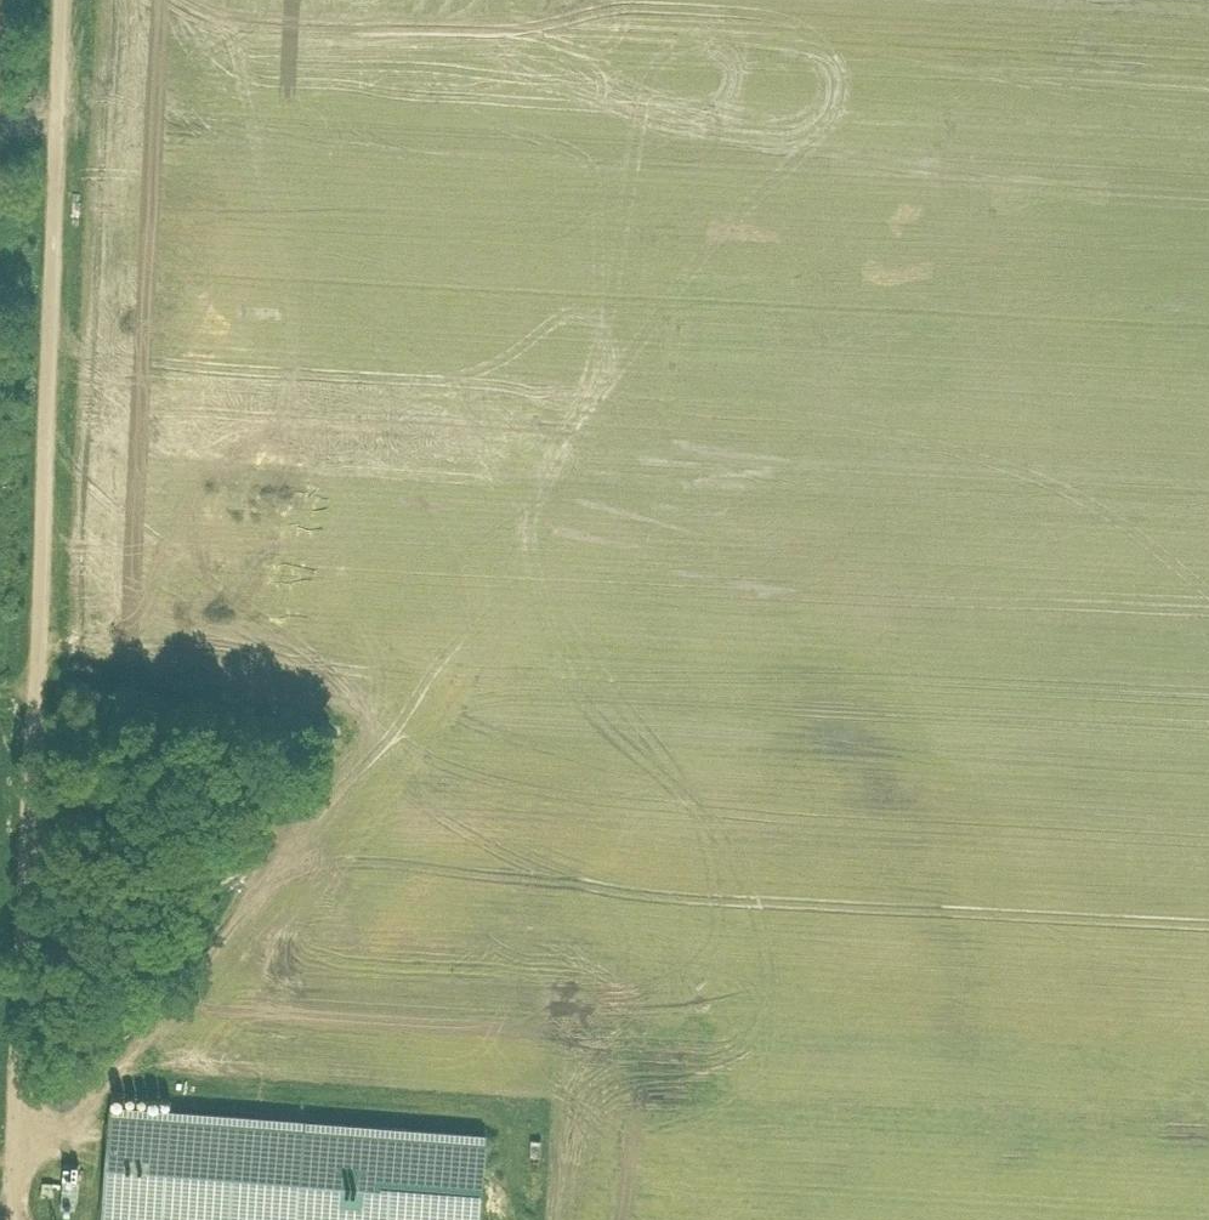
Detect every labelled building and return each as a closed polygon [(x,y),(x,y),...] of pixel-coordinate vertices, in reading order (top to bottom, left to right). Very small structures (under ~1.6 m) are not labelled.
[(101,1219),(293,1219),(301,1125),(109,1110),(101,1219)]
